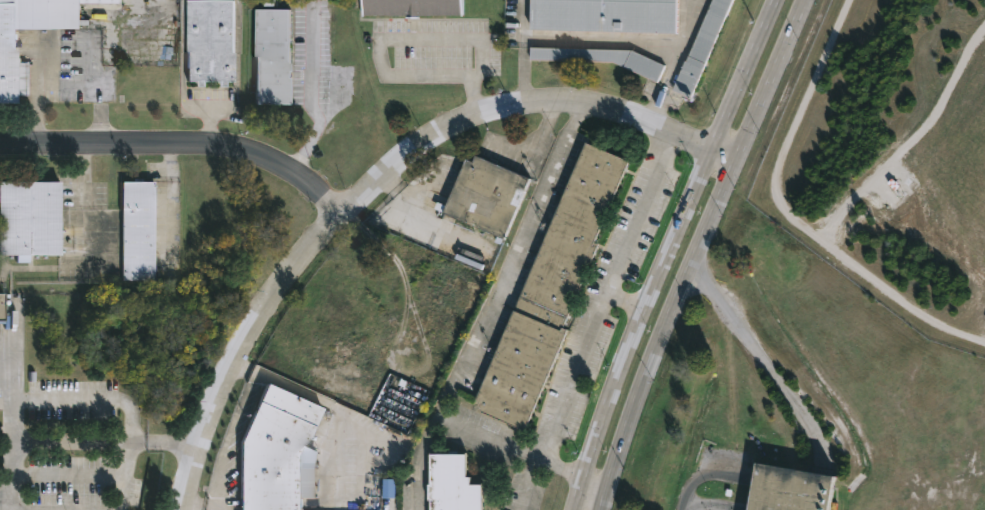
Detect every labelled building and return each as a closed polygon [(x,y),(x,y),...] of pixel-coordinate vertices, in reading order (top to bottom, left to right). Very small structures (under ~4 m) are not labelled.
[(18,102),(0,102),(0,0),(121,0),(121,2),(83,1),(83,27),(18,27),(17,58),(20,58),(20,62),(29,62),(29,95),(18,95),(18,102)] [(185,80),(185,0),(231,0),(231,68),(234,68),(233,81),(222,81),(222,85),(215,85),(215,81),(200,81),(200,86),(192,86),(193,80),(185,80)] [(361,15),(361,0),(462,0),(462,15),(418,14),(361,15)] [(528,27),(529,0),(675,0),(674,32),(528,27)] [(676,92),(694,99),(731,0),(710,0),(676,92)] [(286,104),(252,104),(252,8),(286,8),(286,104)] [(622,49),(530,47),(530,59),(601,61),(659,79),(664,62),(622,49)] [(528,412),(520,431),(478,412),(472,398),(582,141),(625,160),(590,242),(595,244),(559,328),(564,330),(528,412)] [(478,154),(533,177),(506,239),(435,208),(438,201),(447,205),(468,157),(475,161),(478,154)] [(154,280),(122,280),(122,181),(154,181),(154,280)] [(10,254),(3,254),(4,182),(66,182),(66,255),(10,254)] [(10,321),(0,321),(0,294),(10,294),(10,321)] [(303,457),(303,509),(242,509),(242,442),(268,384),(324,409),(303,457)] [(484,485),(484,509),(432,509),(432,501),(430,501),(430,485),(432,485),(432,454),(468,454),(468,477),(472,477),(472,485),(484,485)] [(834,475),(757,463),(750,509),(829,509),(834,475)] [(396,480),(383,479),(383,498),(395,498),(396,480)]
